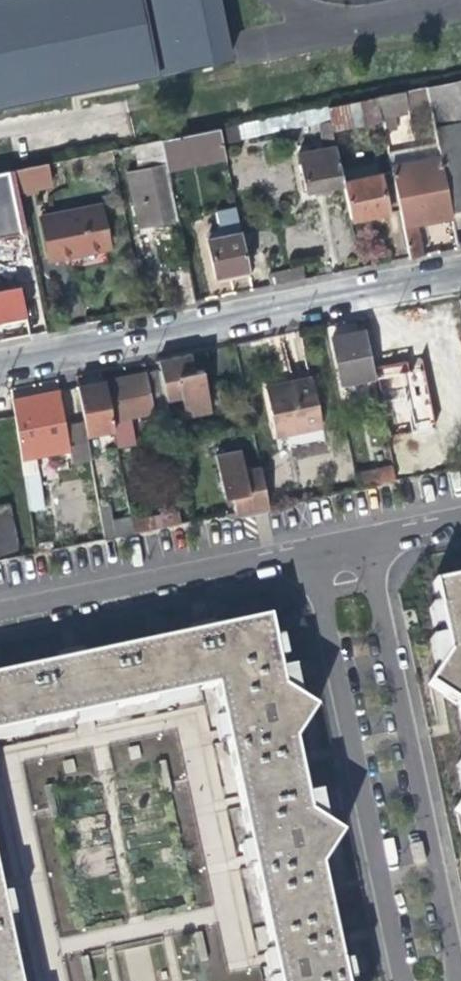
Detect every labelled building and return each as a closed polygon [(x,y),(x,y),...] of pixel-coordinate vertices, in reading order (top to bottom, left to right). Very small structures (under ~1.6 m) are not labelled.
[(231,60),(219,0),(0,0),(0,106),(231,60)] [(460,227),(460,119),(460,118),(460,81),(424,88),(426,99),(443,177),(446,192),(451,216),(452,221),(454,228),(460,227)] [(407,103),(426,99),(424,88),(376,98),(381,120),(409,114),(407,103)] [(332,131),(381,120),(376,98),(326,108),(329,123),(332,131)] [(222,145),(329,123),(326,108),(218,130),(222,145)] [(225,160),(222,145),(218,130),(160,142),(166,171),(225,160)] [(305,190),(342,183),(340,173),(332,133),(321,135),(325,150),(298,156),(305,190)] [(175,218),(166,171),(160,142),(109,152),(112,164),(136,159),(143,157),(145,170),(139,171),(125,174),(137,227),(146,225),(175,218)] [(136,159),(139,171),(145,170),(143,157),(136,159)] [(44,165),(11,172),(14,183),(16,192),(48,185),(44,165)] [(371,166),(340,173),(342,183),(349,219),(372,214),(399,209),(397,202),(394,187),(391,172),(379,174),(378,169),(372,171),(371,166)] [(14,183),(11,172),(0,174),(0,187),(14,183)] [(394,187),(397,202),(399,209),(409,257),(420,255),(413,224),(428,221),(451,216),(446,192),(443,177),(394,187)] [(67,257),(109,250),(101,205),(39,215),(47,260),(67,257)] [(247,271),(234,208),(213,213),(217,235),(205,238),(213,278),(226,275),(247,271)] [(302,267),(273,272),(275,284),(305,279),(302,267)] [(174,304),(192,301),(185,269),(167,273),(174,304)] [(0,292),(0,320),(24,315),(19,289),(0,292)] [(364,331),(362,331),(358,332),(355,333),(346,334),(331,337),(337,373),(342,373),(343,377),(368,373),(372,372),(364,331)] [(188,352),(156,359),(158,370),(162,390),(178,387),(181,406),(206,400),(203,384),(195,386),(192,372),(188,352)] [(381,364),(389,434),(433,429),(425,359),(381,364)] [(162,390),(158,370),(105,381),(114,426),(129,423),(128,419),(153,414),(152,409),(165,406),(162,390)] [(201,371),(192,372),(195,386),(203,384),(201,371)] [(282,384),(265,388),(275,435),(321,425),(311,378),(282,384)] [(84,431),(111,426),(102,381),(76,386),(83,423),(84,431)] [(105,381),(102,381),(111,426),(111,427),(114,426),(105,381)] [(345,387),(334,389),(337,405),(357,401),(356,396),(353,385),(345,387)] [(89,458),(84,431),(83,423),(64,427),(57,389),(12,398),(14,415),(15,420),(29,418),(34,458),(69,451),(71,461),(89,458)] [(217,463),(221,481),(229,479),(232,492),(236,512),(268,505),(265,490),(262,475),(247,478),(243,457),(217,463)] [(43,508),(34,458),(21,461),(21,462),(28,510),(43,508)] [(361,487),(396,481),(393,464),(358,471),(361,487)] [(223,494),(232,492),(229,479),(221,481),(223,494)] [(15,556),(5,504),(0,505),(0,559),(15,556)] [(128,512),(132,533),(180,523),(178,511),(136,519),(135,511),(128,512)] [(430,583),(435,605),(428,606),(432,625),(439,624),(460,619),(460,576),(430,583)] [(244,666),(276,659),(283,657),(279,638),(272,640),(267,618),(216,629),(214,619),(188,624),(190,635),(161,641),(173,695),(175,704),(194,700),(192,691),(215,687),(247,679),(244,666)] [(439,624),(442,636),(429,639),(433,659),(435,670),(425,685),(457,706),(460,725),(460,619),(439,624)] [(86,657),(84,646),(70,649),(72,659),(84,714),(85,723),(112,718),(110,709),(155,699),(156,708),(175,704),(173,695),(161,641),(86,657)] [(85,723),(84,714),(72,659),(70,649),(56,652),(58,662),(0,675),(0,691),(8,730),(10,739),(30,735),(28,726),(71,717),(73,726),(85,723)] [(227,742),(241,810),(305,796),(293,742),(314,710),(298,699),(292,668),(278,671),(276,659),(244,666),(247,679),(215,687),(222,719),(214,721),(219,744),(227,742)] [(10,739),(8,730),(0,691),(0,741),(10,739)] [(326,826),(319,793),(305,796),(241,810),(248,844),(241,846),(245,869),(253,867),(268,935),(332,922),(320,866),(326,857),(341,835),(326,826)] [(452,810),(460,816),(460,796),(452,810)] [(0,889),(0,976),(17,972),(6,920),(14,919),(9,895),(2,897),(0,889)] [(332,922),(268,935),(271,953),(264,954),(269,977),(276,975),(277,979),(269,980),(353,980),(352,972),(349,961),(341,963),(332,922)] [(86,955),(69,959),(75,980),(91,980),(92,980),(86,955)] [(17,972),(0,976),(0,980),(19,980),(17,972)]
